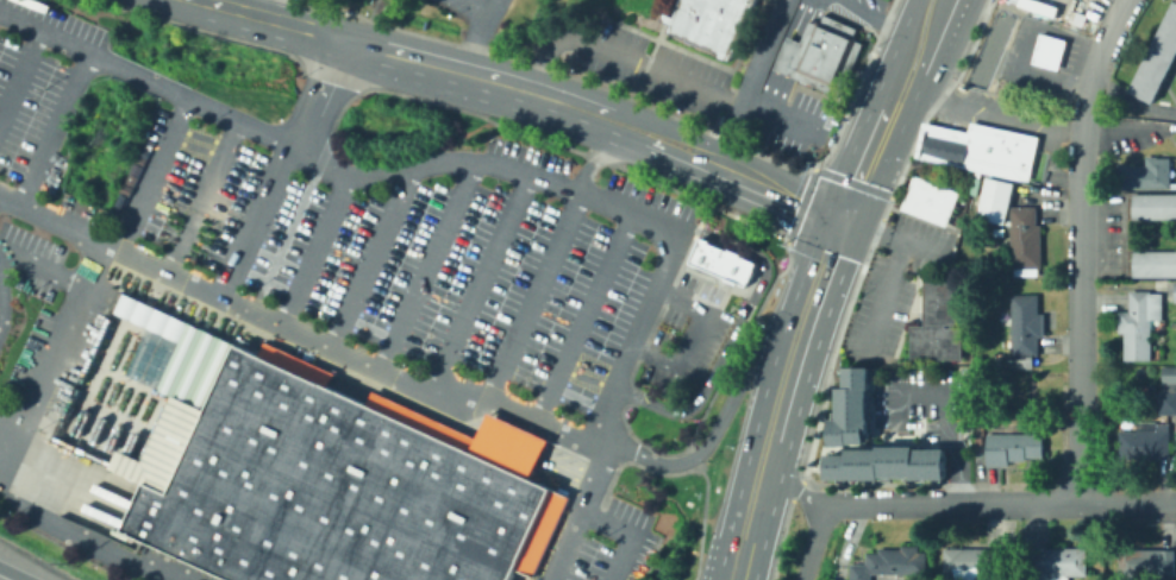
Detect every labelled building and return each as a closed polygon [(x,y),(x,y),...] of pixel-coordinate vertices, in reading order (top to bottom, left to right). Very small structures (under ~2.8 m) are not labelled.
[(673,15),(679,0),(717,0),(699,44),(667,31),(670,24),(661,19),(664,12),(673,15)] [(699,44),(717,0),(754,0),(730,57),(728,59),(727,59),(725,59),(717,56),(718,52),(699,44)] [(1171,1),(1175,3),(1175,48),(1150,100),(1127,89),(1171,1)] [(787,34),(797,39),(801,40),(809,19),(820,24),(824,14),(867,32),(839,94),(783,71),(774,67),(787,34)] [(1065,38),(1057,68),(1031,61),(1039,31),(1065,38)] [(944,125),(937,159),(913,155),(921,120),(944,125)] [(959,164),(968,130),(969,120),(1037,133),(1027,178),(959,164)] [(937,159),(944,125),(968,130),(959,164),(937,159)] [(1156,156),(1156,157),(1168,157),(1168,188),(1116,188),(1116,165),(1144,165),(1144,156),(1156,156)] [(947,227),(902,210),(915,175),(959,193),(947,227)] [(1006,223),(980,218),(988,177),(1015,183),(1006,223)] [(1130,193),(1175,193),(1175,219),(1130,219),(1130,193)] [(1037,207),(1037,226),(1041,225),(1041,267),(1012,267),(1011,207),(1037,207)] [(688,260),(744,284),(753,261),(738,254),(739,252),(726,247),(725,250),(707,241),(708,240),(699,235),(688,260)] [(1130,251),(1175,250),(1175,276),(1130,277),(1130,251)] [(963,360),(912,360),(912,326),(924,326),(924,279),(959,279),(959,326),(946,326),(946,328),(963,328),(963,360)] [(1151,290),(1151,292),(1163,292),(1163,320),(1152,320),(1152,360),(1125,360),(1125,333),(1119,333),(1119,311),(1130,310),(1130,291),(1151,290)] [(236,579),(508,579),(514,567),(531,574),(559,513),(568,494),(528,477),(546,439),(487,411),(475,436),(371,390),(369,396),(365,402),(327,384),(330,379),(333,372),(264,340),(261,347),(258,354),(237,343),(123,291),(113,310),(145,326),(124,372),(173,393),(142,459),(119,448),(111,466),(144,481),(123,528),(236,579)] [(1039,295),(1039,314),(1045,314),(1045,336),(1039,336),(1040,357),(1033,355),(1012,355),(1012,296),(1039,295)] [(1012,355),(1033,355),(1033,368),(1005,368),(1005,355),(1012,355)] [(827,445),(827,410),(833,410),(833,386),(842,386),(840,366),(864,366),(865,445),(827,445)] [(1175,384),(1175,391),(1175,414),(1161,414),(1161,392),(1161,385),(1164,385),(1163,367),(1175,367),(1175,384)] [(1157,421),(1157,424),(1170,423),(1171,459),(1119,460),(1120,430),(1137,430),(1137,422),(1157,421)] [(1039,433),(1039,455),(1024,455),(1024,459),(1006,459),(1006,465),(984,464),(984,433),(1039,433)] [(875,443),(913,445),(913,449),(942,449),(942,477),(824,477),(824,454),(845,454),(845,448),(875,449),(875,443)] [(872,574),(872,579),(851,579),(851,563),(867,563),(867,551),(878,551),(878,548),(901,548),(901,546),(919,546),(919,551),(927,551),(927,574),(872,574)] [(1003,548),(1004,579),(945,579),(944,549),(1003,548)] [(1069,576),(1069,579),(1028,579),(1028,574),(1021,574),(1021,555),(1028,555),(1028,548),(1087,548),(1087,575),(1069,576)] [(1153,575),(1153,579),(1139,579),(1119,579),(1119,549),(1175,550),(1175,575),(1153,575)]
